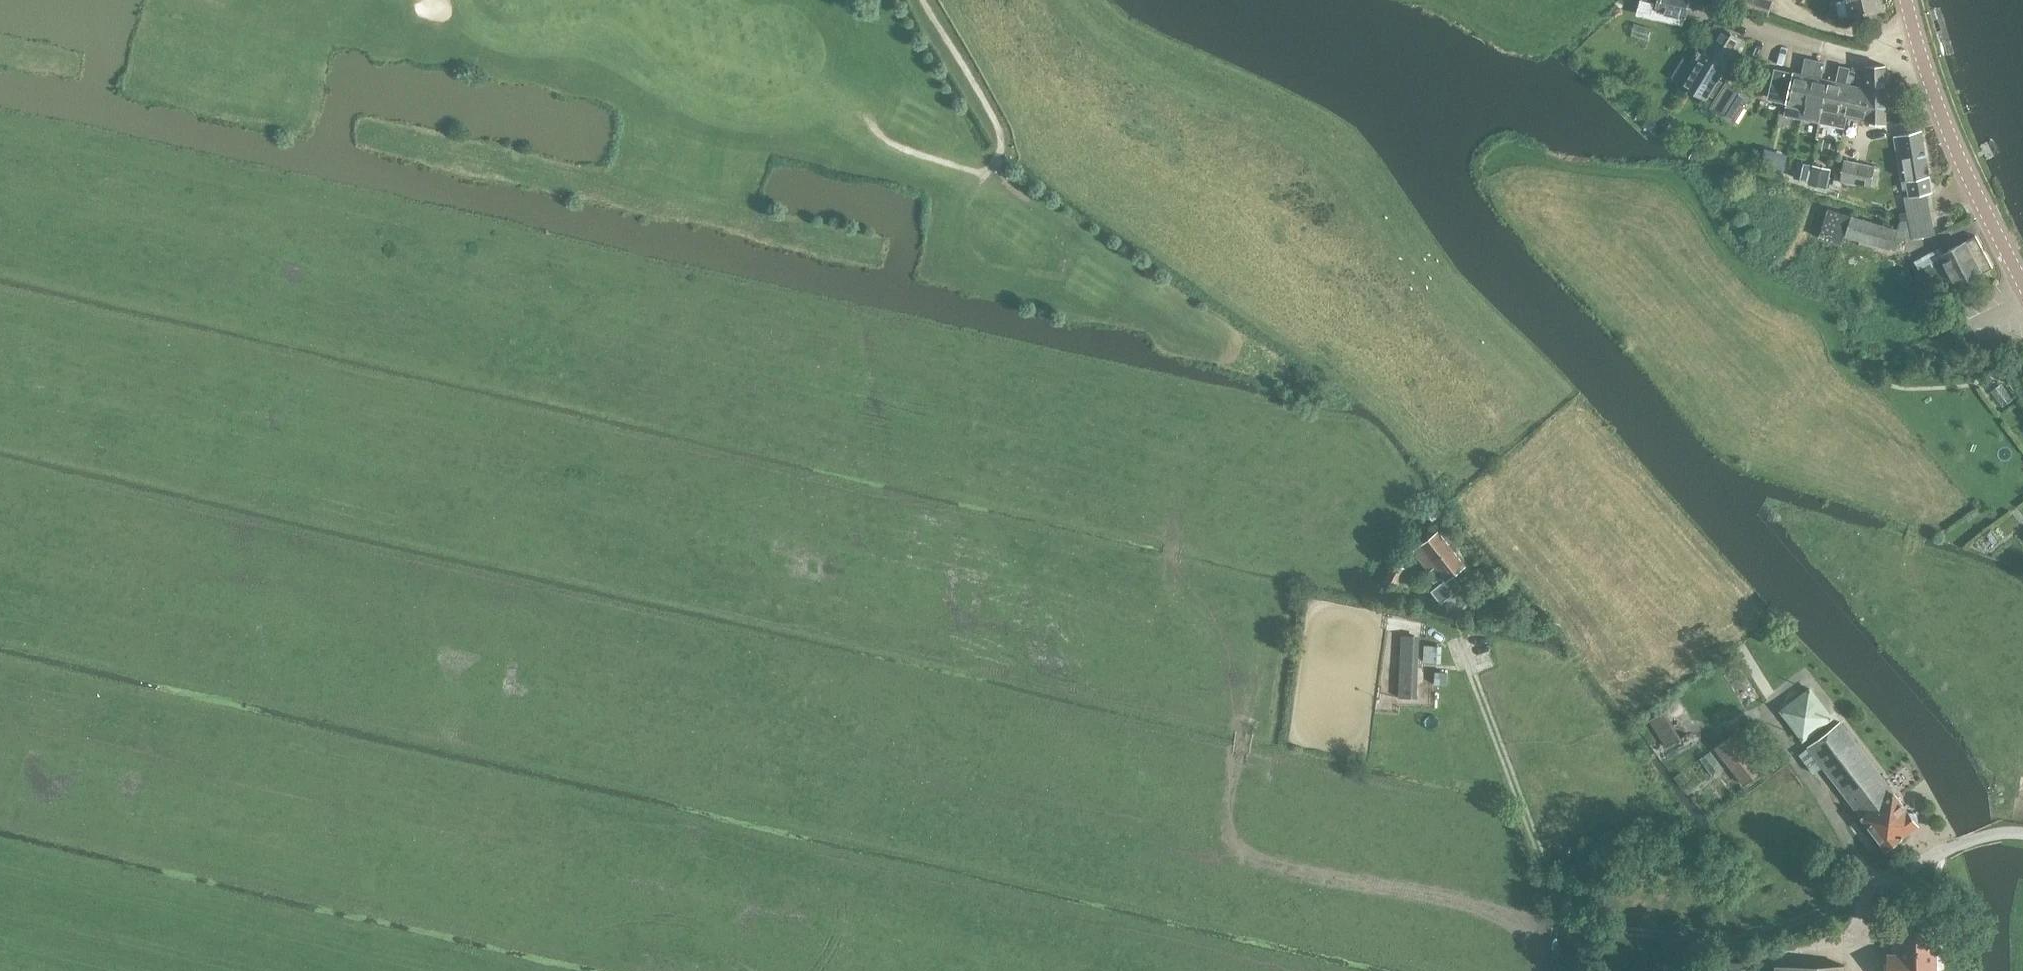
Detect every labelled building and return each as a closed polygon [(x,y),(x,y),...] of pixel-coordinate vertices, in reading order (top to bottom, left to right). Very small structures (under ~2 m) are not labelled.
[(1689,0),(1663,0),(1660,11),(1685,17),(1689,0)] [(1733,6),(1768,17),(1773,1),(1770,0),(1735,0),(1733,6)] [(1850,16),(1883,9),(1881,0),(1846,0),(1850,16)] [(1719,79),(1744,39),(1722,25),(1721,27),(1716,23),(1709,34),(1714,38),(1696,66),(1684,59),(1674,75),(1687,82),(1685,85),(1707,98),(1710,94),(1717,98),(1712,106),(1712,108),(1720,113),(1722,112),(1736,121),(1751,97),(1727,82),(1726,83),(1719,79)] [(1802,118),(1814,63),(1815,60),(1805,58),(1802,74),(1793,72),(1784,115),(1802,118)] [(1819,122),(1829,80),(1815,77),(1816,72),(1819,73),(1821,64),(1814,63),(1802,118),(1819,122)] [(1867,65),(1867,88),(1850,84),(1851,80),(1853,80),(1855,72),(1849,70),(1841,107),(1849,109),(1847,116),(1887,124),(1887,123),(1886,123),(1885,64),(1867,65)] [(1841,107),(1849,70),(1849,68),(1840,66),(1836,81),(1829,80),(1819,122),(1845,127),(1847,116),(1849,109),(1841,107)] [(1774,69),(1768,95),(1787,99),(1786,103),(1787,104),(1793,73),(1791,80),(1784,78),(1785,71),(1774,69)] [(1907,211),(1900,213),(1901,220),(1905,220),(1908,237),(1912,238),(1934,234),(1926,193),(1932,192),(1929,176),(1921,132),(1893,137),(1900,181),(1902,180),(1904,188),(1908,188),(1910,197),(1905,197),(1907,211)] [(1767,154),(1763,165),(1775,169),(1779,157),(1767,154)] [(1874,166),(1865,164),(1844,160),(1842,170),(1836,168),(1835,178),(1840,179),(1870,186),(1869,190),(1875,191),(1879,177),(1872,176),(1874,166)] [(1796,161),(1793,177),(1808,180),(1811,164),(1796,161)] [(1830,170),(1812,166),(1808,185),(1826,189),(1830,170)] [(1901,220),(1900,213),(1899,213),(1900,220),(1896,230),(1828,208),(1819,238),(1842,245),(1845,236),(1892,249),(1895,236),(1908,237),(1905,220),(1901,220)] [(1938,298),(1975,277),(1994,267),(1977,235),(1943,253),(1941,249),(1918,262),(1938,298)] [(1431,590),(1441,603),(1462,586),(1453,575),(1465,565),(1438,530),(1413,550),(1429,570),(1427,572),(1434,582),(1437,580),(1439,583),(1431,590)] [(1412,697),(1414,635),(1401,634),(1399,696),(1412,697)] [(1424,644),(1424,661),(1437,662),(1438,645),(1424,644)] [(1667,747),(1684,738),(1669,709),(1653,717),(1667,747)] [(1822,765),(1859,814),(1886,848),(1919,824),(1918,823),(1919,817),(1914,811),(1909,811),(1840,722),(1798,753),(1813,773),(1822,765)] [(1715,748),(1742,784),(1762,767),(1735,732),(1715,748)] [(1889,964),(1889,970),(1936,970),(1936,930),(1899,931),(1900,963),(1889,964)]
